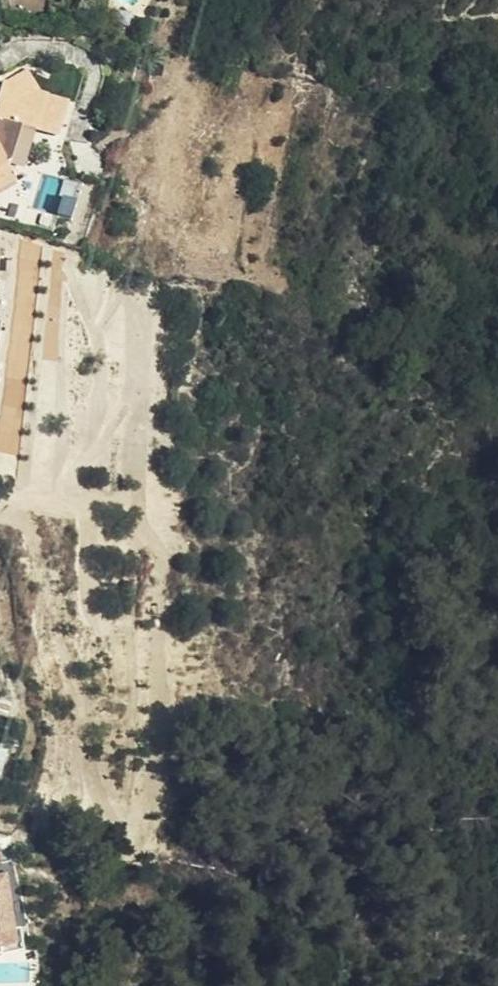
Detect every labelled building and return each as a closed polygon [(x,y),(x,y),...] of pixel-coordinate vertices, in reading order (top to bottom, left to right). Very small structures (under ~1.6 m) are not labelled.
[(64,97),(38,91),(27,65),(2,79),(0,86),(0,183),(14,176),(7,163),(19,123),(55,132),(64,97)] [(12,965),(27,964),(25,950),(20,896),(0,898),(0,966),(12,965)] [(27,964),(12,965),(13,973),(36,970),(34,949),(25,950),(27,964)]
